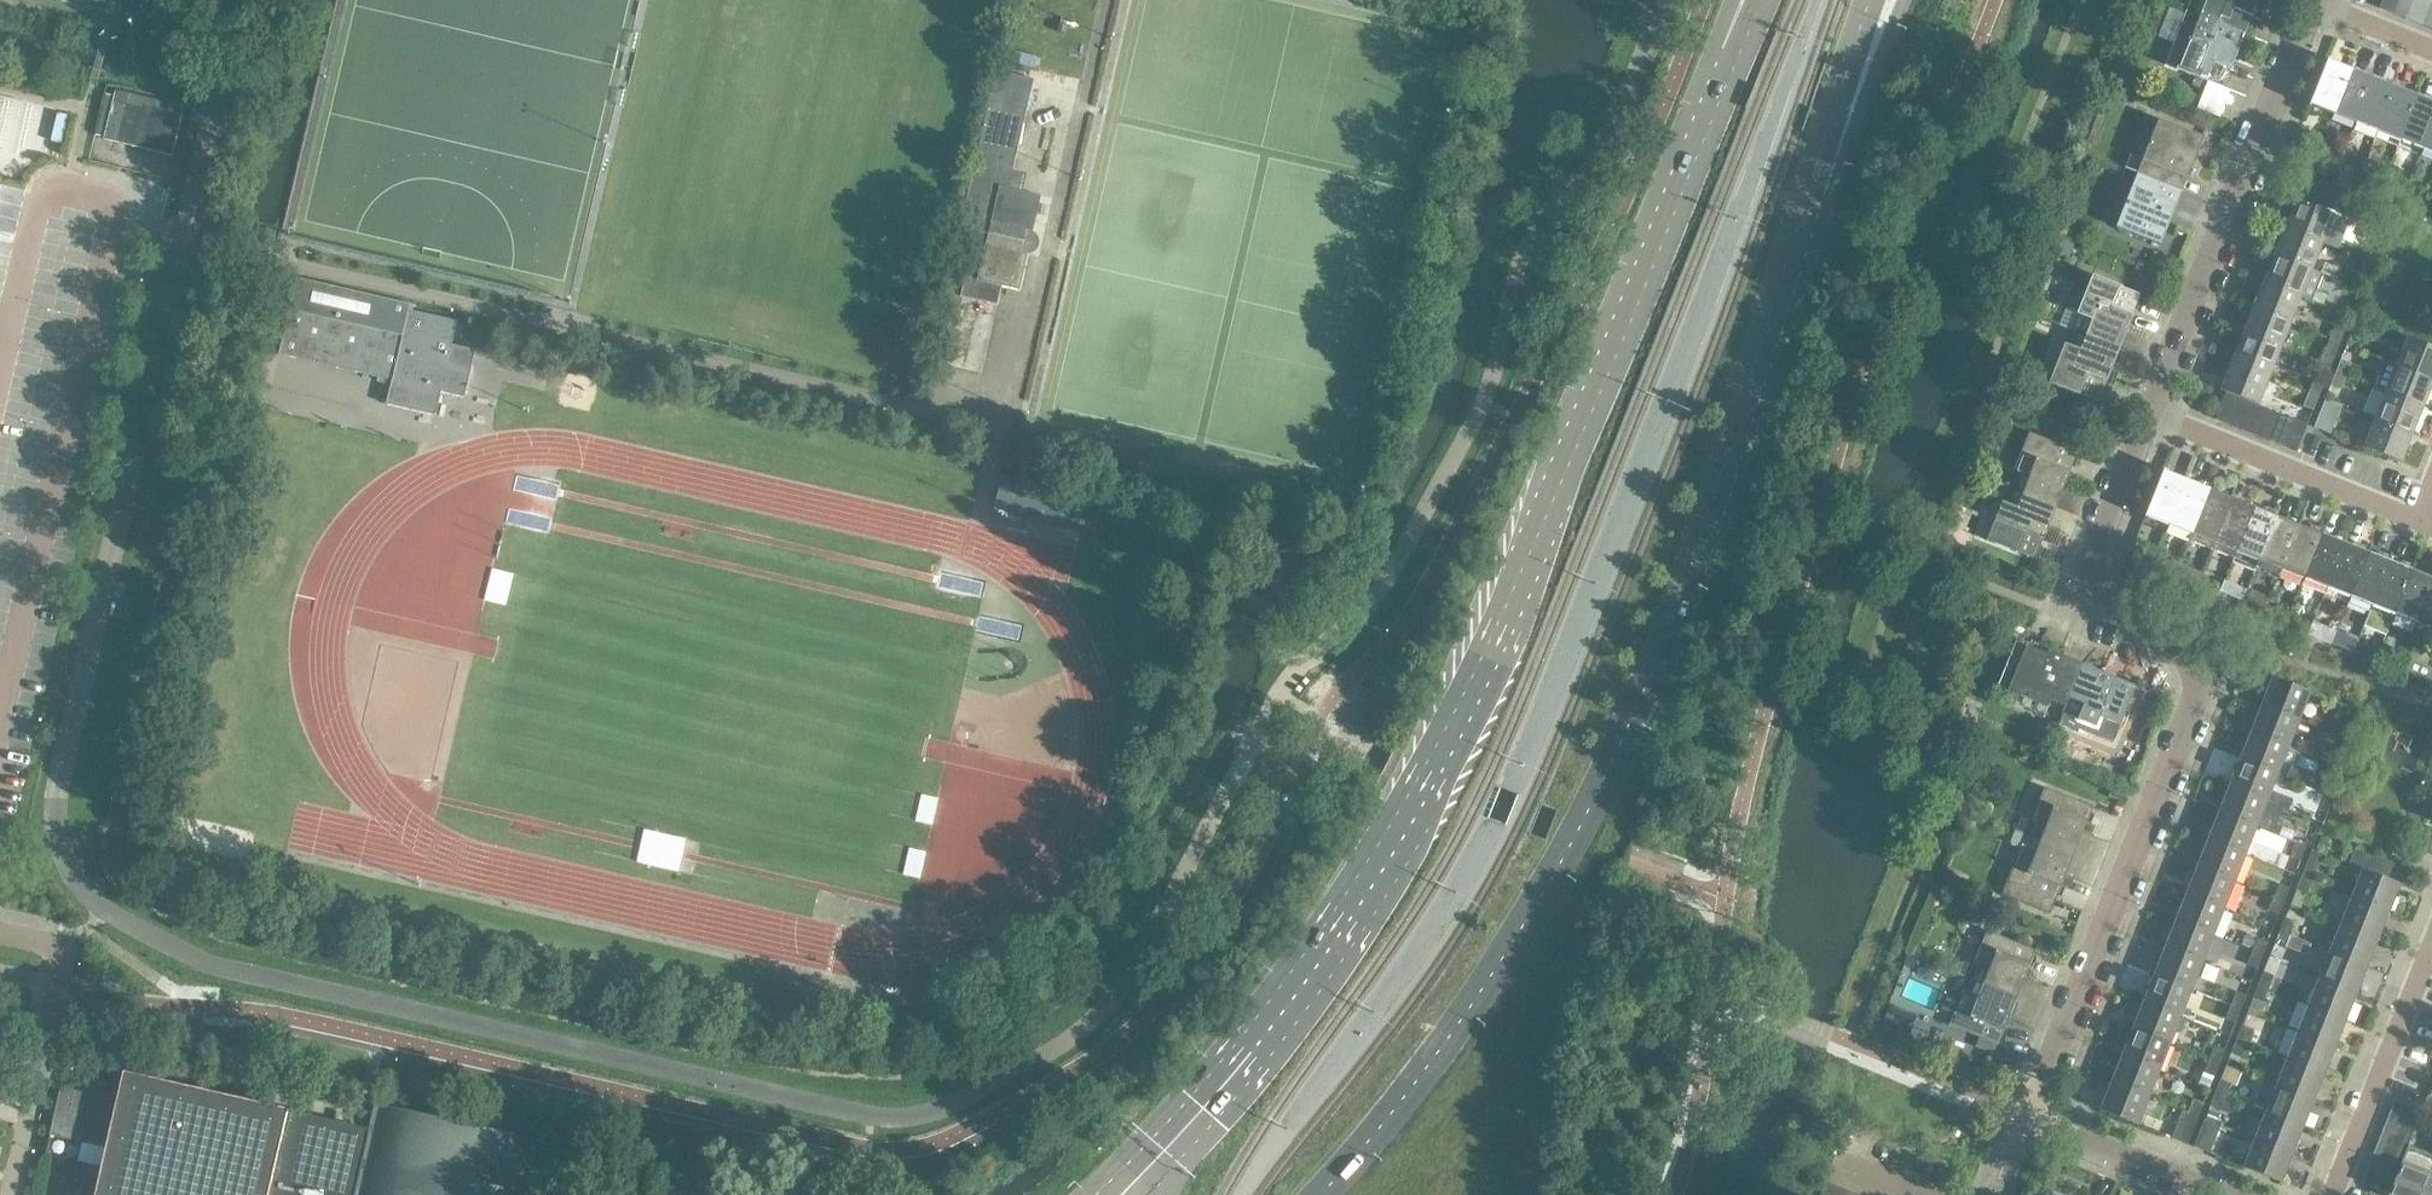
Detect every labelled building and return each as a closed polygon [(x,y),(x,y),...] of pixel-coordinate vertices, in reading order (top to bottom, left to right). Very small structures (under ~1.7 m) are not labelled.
[(2256,4),(2258,0),(2190,0),(2186,10),(2245,33),(2256,4)] [(2399,0),(2383,0),(2380,8),(2393,13),(2399,0)] [(2414,0),(2399,0),(2393,13),(2407,19),(2414,0)] [(2430,0),(2414,0),(2407,19),(2420,24),(2430,0)] [(2420,24),(2431,29),(2431,0),(2430,0),(2420,24)] [(2223,87),(2235,58),(2245,33),(2186,10),(2173,43),(2186,48),(2185,51),(2202,58),(2195,76),(2223,87)] [(2332,114),(2350,69),(2328,60),(2328,58),(2327,58),(2308,106),(2309,107),(2310,105),(2332,114)] [(2355,123),(2373,78),(2350,69),(2332,114),(2355,123)] [(1020,252),(1025,230),(1032,231),(1040,196),(1008,188),(1033,79),(996,70),(959,229),(948,274),(965,278),(946,364),(945,364),(945,365),(981,373),(982,372),(981,372),(1000,286),(1019,290),(1027,254),(1020,252)] [(2377,132),(2395,87),(2373,78),(2355,123),(2377,132)] [(2400,141),(2418,96),(2395,87),(2377,132),(2400,141)] [(171,155),(172,153),(183,107),(114,91),(113,96),(106,95),(96,136),(104,138),(103,140),(171,155)] [(2189,93),(2185,103),(2197,108),(2201,98),(2189,93)] [(2431,124),(2431,102),(2418,96),(2400,141),(2422,150),(2431,124)] [(2129,153),(2123,168),(2181,191),(2187,178),(2192,179),(2192,178),(2188,176),(2203,137),(2158,119),(2143,158),(2129,153)] [(2422,150),(2431,154),(2431,124),(2422,150)] [(2317,149),(2328,154),(2332,145),(2321,140),(2317,149)] [(2344,150),(2341,158),(2353,163),(2356,155),(2344,150)] [(2393,165),(2389,175),(2402,181),(2406,171),(2393,165)] [(2181,207),(2181,205),(2177,203),(2181,191),(2123,168),(2118,182),(2131,187),(2115,227),(2160,245),(2176,205),(2181,207)] [(2343,213),(2349,196),(2324,186),(2317,203),(2343,213)] [(2296,200),(2285,227),(2322,241),(2333,214),(2296,200)] [(2311,269),(2322,241),(2285,227),(2274,255),(2311,269)] [(2061,237),(2054,256),(2067,261),(2074,243),(2061,237)] [(2300,296),(2311,269),(2274,255),(2264,281),(2300,296)] [(2321,272),(2334,277),(2338,267),(2325,262),(2321,272)] [(2085,317),(2079,331),(2119,347),(2132,315),(2128,313),(2129,310),(2130,311),(2133,303),(2131,302),(2134,293),(2140,295),(2141,294),(2092,275),(2091,277),(2095,278),(2081,313),(2077,311),(2076,313),(2085,317)] [(415,305),(295,277),(295,279),(296,279),(279,354),(392,380),(387,404),(435,415),(441,392),(464,397),(475,351),(475,350),(451,344),(457,321),(412,310),(413,306),(415,307),(415,305)] [(2290,323),(2300,296),(2264,281),(2253,308),(2290,323)] [(2310,298),(2323,304),(2327,294),(2314,289),(2310,298)] [(2279,350),(2290,323),(2253,308),(2242,336),(2279,350)] [(2362,335),(2367,321),(2357,318),(2352,331),(2362,335)] [(2345,329),(2344,329),(2335,325),(2330,338),(2340,342),(2345,329)] [(2106,381),(2119,347),(2079,331),(2074,329),(2068,345),(2064,344),(2063,346),(2067,347),(2053,382),(2050,380),(2049,382),(2097,402),(2098,400),(2092,398),(2096,389),(2099,390),(2102,383),(2100,382),(2101,380),(2106,381)] [(2269,376),(2279,350),(2242,336),(2232,362),(2269,376)] [(2331,364),(2340,342),(2330,338),(2321,360),(2331,364)] [(2408,338),(2397,364),(2431,378),(2431,347),(2408,338)] [(2351,363),(2341,359),(2336,371),(2346,375),(2351,363)] [(2257,405),(2269,376),(2232,362),(2221,389),(2226,391),(2240,397),(2253,403),(2257,405)] [(2431,383),(2431,378),(2397,364),(2386,391),(2423,405),(2431,383)] [(2340,389),(2346,375),(2336,371),(2331,385),(2340,389)] [(2323,383),(2314,379),(2309,392),(2318,396),(2323,383)] [(2229,424),(2240,397),(2226,391),(2215,419),(2229,424)] [(2412,433),(2423,405),(2386,391),(2376,418),(2412,433)] [(2313,409),(2318,396),(2309,392),(2303,405),(2313,409)] [(2242,429),(2253,403),(2240,397),(2229,424),(2242,429)] [(2342,405),(2326,399),(2326,398),(2314,427),(2330,433),(2342,405)] [(2255,435),(2266,408),(2257,405),(2253,403),(2242,429),(2255,435)] [(2269,440),(2280,413),(2266,408),(2255,435),(2269,440)] [(2283,446),(2294,418),(2280,413),(2269,440),(2283,446)] [(2307,424),(2294,418),(2283,446),(2297,451),(2307,424)] [(2401,462),(2412,433),(2376,418),(2364,447),(2401,462)] [(2022,474),(2016,488),(2057,505),(2070,472),(2066,470),(2067,468),(2068,468),(2071,460),(2068,459),(2072,450),(2077,453),(2078,451),(2029,432),(2028,434),(2032,435),(2018,470),(2015,469),(2014,471),(2022,474)] [(2168,525),(2186,480),(2164,471),(2165,470),(2163,469),(2144,517),(2146,518),(2146,516),(2168,525)] [(993,512),(1088,534),(1097,495),(1002,473),(993,512)] [(2190,534),(2208,488),(2186,480),(2168,525),(2190,534)] [(2043,539),(2057,505),(2016,488),(2012,487),(2005,503),(2002,501),(2001,503),(2005,505),(1991,539),(1987,538),(1986,540),(2035,559),(2035,558),(2030,555),(2033,546),(2036,548),(2039,540),(2038,540),(2039,537),(2043,539)] [(2210,549),(2230,497),(2208,488),(2190,534),(2188,540),(2210,549)] [(2232,558),(2253,506),(2230,497),(2210,549),(2232,558)] [(2252,575),(2276,515),(2253,506),(2232,558),(2229,566),(2252,575)] [(2280,570),(2299,525),(2276,515),(2252,575),(2275,584),(2280,570)] [(2303,579),(2321,534),(2299,525),(2280,570),(2303,579)] [(2326,588),(2344,543),(2321,534),(2303,579),(2326,588)] [(2348,597),(2367,552),(2344,543),(2326,588),(2348,597)] [(2371,606),(2389,561),(2367,552),(2348,597),(2371,606)] [(2393,615),(2412,570),(2389,561),(2371,606),(2393,615)] [(2180,564),(2176,575),(2196,582),(2200,572),(2180,564)] [(2431,584),(2431,578),(2412,570),(2393,615),(2416,624),(2431,584)] [(2223,580),(2218,592),(2241,601),(2246,589),(2223,580)] [(2416,624),(2431,630),(2431,584),(2416,624)] [(2250,590),(2245,600),(2263,607),(2267,597),(2250,590)] [(2312,621),(2306,636),(2329,645),(2335,630),(2312,621)] [(2050,699),(2062,703),(2077,662),(2049,651),(2048,651),(2047,655),(2038,651),(2039,647),(2015,637),(2014,639),(2018,641),(2000,686),(1997,684),(1996,686),(2020,696),(2021,692),(2047,702),(2045,706),(2047,707),(2050,699)] [(2366,657),(2370,647),(2357,641),(2353,651),(2366,657)] [(2115,677),(2077,662),(2062,703),(2080,711),(2077,719),(2079,720),(2081,716),(2116,730),(2114,733),(2116,734),(2136,685),(2134,685),(2133,689),(2124,685),(2124,684),(2116,681),(2116,682),(2113,681),(2115,677)] [(2431,681),(2431,671),(2418,666),(2414,677),(2431,684),(2431,681)] [(2273,677),(2262,706),(2298,720),(2309,692),(2273,677)] [(2287,747),(2298,720),(2262,706),(2251,733),(2287,747)] [(2311,713),(2307,724),(2332,733),(2336,723),(2311,713)] [(2277,774),(2287,747),(2251,733),(2240,760),(2277,774)] [(2314,746),(2301,741),(2297,750),(2310,756),(2314,746)] [(2018,750),(2014,759),(2031,766),(2035,756),(2018,750)] [(2266,801),(2277,774),(2240,760),(2230,786),(2266,801)] [(2286,777),(2299,782),(2299,783),(2303,773),(2290,768),(2286,777)] [(2255,828),(2266,801),(2230,786),(2219,813),(2255,828)] [(2034,823),(2029,835),(2029,836),(2074,854),(2087,820),(2082,818),(2087,806),(2092,808),(2092,806),(2044,787),(2043,789),(2047,790),(2035,821),(2031,820),(2030,822),(2034,823)] [(2279,794),(2276,803),(2276,804),(2289,810),(2293,800),(2279,794)] [(2244,855),(2255,828),(2219,813),(2208,840),(2244,855)] [(2282,827),(2268,822),(2264,832),(2278,837),(2279,834),(2282,827)] [(680,867),(688,835),(646,824),(638,857),(680,867)] [(2279,834),(2278,837),(2292,843),(2296,832),(2282,827),(2279,834)] [(2060,887),(2074,854),(2029,836),(2024,846),(2021,845),(2020,846),(2024,848),(2011,881),(2007,879),(2006,881),(2055,901),(2055,899),(2051,897),(2056,885),(2060,887)] [(2234,882),(2244,855),(2208,840),(2197,867),(2234,882)] [(2300,861),(2305,848),(2295,844),(2290,857),(2300,861)] [(2362,871),(2351,897),(2388,912),(2399,884),(2387,879),(2392,865),(2355,850),(2348,866),(2362,871)] [(2321,855),(2311,851),(2301,877),(2311,881),(2320,885),(2325,870),(2317,867),(2321,855)] [(2223,909),(2234,882),(2197,867),(2187,894),(2223,909)] [(2306,895),(2311,881),(2301,877),(2295,891),(2306,895)] [(2284,902),(2289,889),(2279,885),(2274,898),(2284,902)] [(2212,936),(2223,909),(2187,894),(2176,921),(2212,936)] [(2377,939),(2388,912),(2351,897),(2340,924),(2377,939)] [(2278,915),(2284,902),(2274,898),(2268,911),(2278,915)] [(2295,922),(2285,918),(2279,931),(2289,935),(2295,922)] [(2202,963),(2212,936),(2176,921),(2165,948),(2202,963)] [(2367,966),(2377,939),(2340,924),(2330,951),(2367,966)] [(1976,967),(1971,979),(2016,997),(2030,964),(2025,962),(2030,949),(2034,951),(2035,950),(1986,930),(1986,932),(1989,934),(1977,965),(1973,963),(1973,965),(1976,967)] [(2284,948),(2289,935),(2279,931),(2274,944),(2284,948)] [(2262,956),(2267,943),(2258,939),(2253,952),(2262,956)] [(2191,990),(2202,963),(2165,948),(2154,975),(2191,990)] [(2356,993),(2367,966),(2330,951),(2319,978),(2356,993)] [(2257,969),(2262,956),(2253,952),(2248,965),(2257,969)] [(2273,975),(2263,972),(2258,985),(2268,989),(2273,975)] [(2180,1017),(2191,990),(2154,975),(2144,1002),(2180,1017)] [(2345,1020),(2356,993),(2319,978),(2308,1005),(2345,1020)] [(2003,1030),(2016,997),(1971,979),(1967,990),(1963,988),(1963,990),(1966,992),(1953,1024),(1950,1023),(1949,1025),(1997,1044),(1998,1043),(1993,1041),(1998,1029),(2003,1030)] [(2263,1002),(2268,989),(2258,985),(2253,998),(2263,1002)] [(2241,1010),(2246,997),(2236,993),(2231,1006),(2241,1010)] [(2169,1044),(2180,1017),(2144,1002),(2133,1029),(2169,1044)] [(1890,1003),(1881,1026),(1909,1037),(1918,1014),(1890,1003)] [(2334,1047),(2345,1020),(2308,1005),(2297,1032),(2334,1047)] [(2236,1023),(2241,1010),(2231,1006),(2226,1019),(2236,1023)] [(2252,1030),(2242,1026),(2237,1039),(2247,1043),(2252,1030)] [(2159,1071),(2169,1044),(2133,1029),(2122,1056),(2159,1071)] [(2324,1074),(2334,1047),(2297,1032),(2287,1059),(2324,1074)] [(2241,1056),(2247,1043),(2237,1039),(2231,1052),(2241,1056)] [(2219,1064),(2225,1051),(2215,1047),(2210,1060),(2219,1064)] [(2148,1098),(2159,1071),(2122,1056),(2111,1083),(2148,1098)] [(2313,1101),(2324,1074),(2287,1059),(2276,1086),(2313,1101)] [(2214,1077),(2219,1064),(2210,1060),(2204,1073),(2214,1077)] [(118,1100),(117,1102),(86,1095),(79,1093),(79,1091),(61,1087),(50,1134),(74,1139),(74,1140),(95,1144),(96,1137),(108,1139),(95,1194),(536,1194),(548,1141),(375,1101),(369,1128),(353,1124),(350,1134),(322,1127),(324,1118),(288,1110),(288,1109),(124,1071),(118,1100)] [(2230,1084),(2220,1079),(2215,1093),(2225,1097),(2230,1084)] [(2137,1125),(2148,1098),(2111,1083),(2100,1111),(2137,1125)] [(2302,1128),(2313,1101),(2276,1086),(2265,1113),(2302,1128)] [(2220,1110),(2225,1097),(2215,1093),(2210,1106),(2220,1110)] [(2198,1118),(2203,1104),(2193,1101),(2188,1114),(2198,1118)] [(2395,1102),(2389,1115),(2416,1126),(2421,1112),(2395,1102)] [(2208,1110),(2204,1121),(2215,1125),(2219,1114),(2208,1110)] [(2187,1145),(2193,1131),(2198,1118),(2188,1114),(2182,1111),(2172,1138),(2187,1145)] [(2291,1155),(2302,1128),(2265,1113),(2255,1140),(2291,1155)] [(2410,1140),(2416,1126),(2389,1115),(2383,1129),(2410,1140)] [(2215,1125),(2204,1121),(2193,1147),(2204,1152),(2215,1125)] [(2405,1153),(2410,1140),(2383,1129),(2378,1142),(2405,1153)] [(2280,1182),(2291,1155),(2255,1140),(2244,1167),(2280,1182)] [(2401,1162),(2405,1153),(2378,1142),(2373,1155),(2400,1166),(2401,1162)] [(2395,1179),(2400,1166),(2373,1155),(2368,1168),(2395,1179)] [(2429,1173),(2401,1162),(2400,1166),(2395,1179),(2389,1193),(2388,1194),(2421,1194),(2429,1173)] [(2389,1193),(2395,1179),(2368,1168),(2362,1183),(2389,1193)] [(2429,1173),(2421,1194),(2431,1194),(2431,1174),(2429,1173)] [(1839,1187),(1826,1181),(1820,1194),(1836,1194),(1839,1187)]
